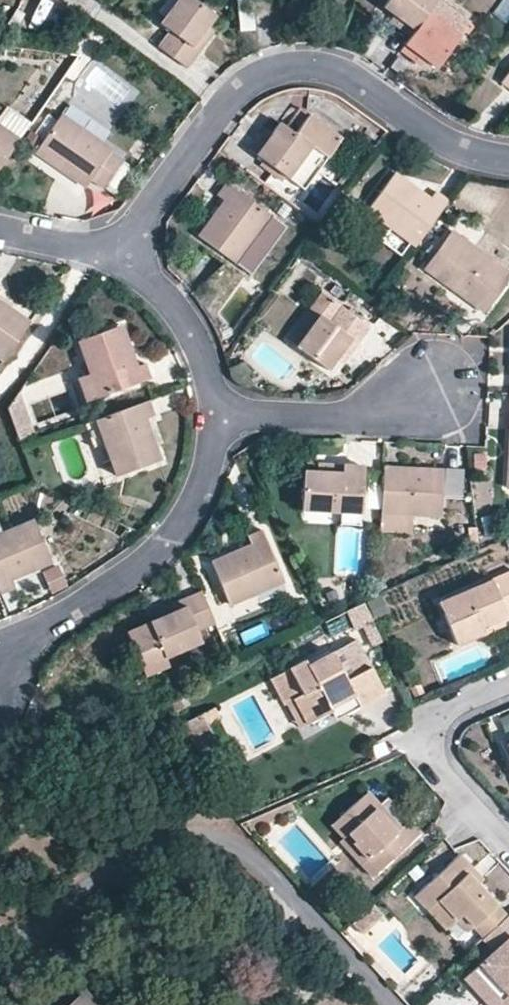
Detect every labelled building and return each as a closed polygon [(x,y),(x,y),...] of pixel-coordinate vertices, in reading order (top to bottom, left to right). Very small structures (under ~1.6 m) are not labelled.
[(160,22),(169,29),(158,47),(185,65),(206,34),(200,29),(214,12),(196,0),(177,0),(160,22)] [(383,4),(399,16),(395,22),(410,34),(426,13),(435,0),(386,0),(383,4)] [(505,25),(508,20),(508,0),(503,0),(492,15),(505,25)] [(426,13),(410,34),(399,48),(414,59),(419,53),(435,66),(458,35),(426,13)] [(508,86),(508,69),(501,80),(508,86)] [(341,138),(308,114),(294,133),(278,122),(265,138),(259,134),(248,149),(284,175),(283,175),(286,178),(298,162),(314,174),(341,138)] [(61,115),(35,151),(85,186),(91,178),(103,186),(122,158),(61,115)] [(16,138),(0,127),(0,163),(16,138)] [(314,174),(298,162),(286,178),(302,190),(314,174)] [(366,209),(414,245),(447,201),(433,190),(425,200),(405,185),(406,182),(393,172),(366,209)] [(222,199),(197,235),(232,261),(267,214),(224,181),(215,194),(222,199)] [(281,222),(268,212),(267,214),(232,261),(245,271),(281,222)] [(422,267),(446,284),(448,280),(470,296),(467,301),(482,311),(508,275),(508,274),(450,230),(422,267)] [(327,322),(318,314),(295,345),(324,367),(336,351),(343,356),(365,324),(340,305),(327,322)] [(3,359),(28,322),(13,311),(11,314),(0,306),(0,357),(3,359)] [(295,345),(318,314),(308,306),(286,337),(295,345)] [(77,339),(89,373),(97,395),(147,378),(142,363),(134,365),(119,324),(77,339)] [(97,395),(89,373),(77,377),(86,399),(97,395)] [(33,433),(17,393),(6,409),(18,439),(33,433)] [(146,401),(96,418),(105,443),(115,475),(158,460),(142,419),(151,415),(146,401)] [(96,418),(85,423),(93,447),(105,443),(96,418)] [(339,497),(358,499),(360,467),(322,465),(322,473),(302,471),(300,509),(338,511),(339,497)] [(381,466),(379,512),(409,514),(438,516),(441,469),(427,468),(427,473),(398,471),(399,467),(381,466)] [(357,526),(358,499),(339,497),(338,511),(338,525),(357,526)] [(408,532),(409,514),(379,512),(377,530),(408,532)] [(1,533),(0,533),(0,591),(14,585),(11,576),(50,561),(34,520),(1,533)] [(475,541),(474,526),(466,526),(467,542),(475,541)] [(225,555),(210,561),(228,604),(282,581),(261,531),(246,537),(251,548),(226,558),(225,555)] [(43,573),(52,594),(68,585),(60,566),(43,573)] [(487,628),(484,622),(507,612),(508,611),(508,567),(436,599),(455,642),(487,628)] [(196,630),(214,623),(201,592),(163,607),(166,615),(126,632),(144,675),(167,665),(162,655),(199,640),(196,630)] [(507,612),(484,622),(487,628),(508,619),(508,617),(507,612)] [(302,659),(270,676),(297,727),(355,697),(359,704),(384,691),(355,636),(304,663),(302,659)] [(419,690),(415,681),(406,685),(410,694),(419,690)] [(201,714),(217,743),(228,737),(213,708),(201,714)] [(506,741),(503,734),(498,736),(508,763),(508,748),(506,741)] [(365,785),(339,810),(352,824),(355,821),(360,829),(349,838),(364,855),(369,850),(382,863),(418,830),(405,817),(399,822),(395,827),(375,805),(380,801),(365,785)] [(399,822),(380,801),(375,805),(395,827),(399,822)] [(352,824),(339,810),(329,818),(341,831),(338,835),(373,872),(382,863),(369,850),(364,855),(349,838),(360,829),(355,821),(352,824)] [(78,839),(86,848),(96,841),(88,831),(78,839)] [(473,920),(483,931),(490,926),(506,911),(477,881),(466,869),(472,863),(460,850),(414,892),(428,907),(440,897),(455,913),(461,907),(473,920)] [(483,875),(472,863),(466,869),(477,881),(483,875)] [(368,928),(389,909),(377,896),(356,915),(368,928)] [(444,924),(455,913),(440,897),(428,907),(444,924)] [(461,907),(455,913),(467,926),(473,920),(461,907)] [(506,911),(490,926),(501,939),(494,945),(481,957),(491,969),(486,973),(503,991),(508,987),(508,908),(506,911)] [(490,926),(483,931),(494,945),(501,939),(490,926)] [(481,957),(465,970),(495,1004),(508,1004),(508,987),(503,991),(486,973),(491,969),(481,957)] [(82,994),(70,1004),(93,1004),(82,994)]
